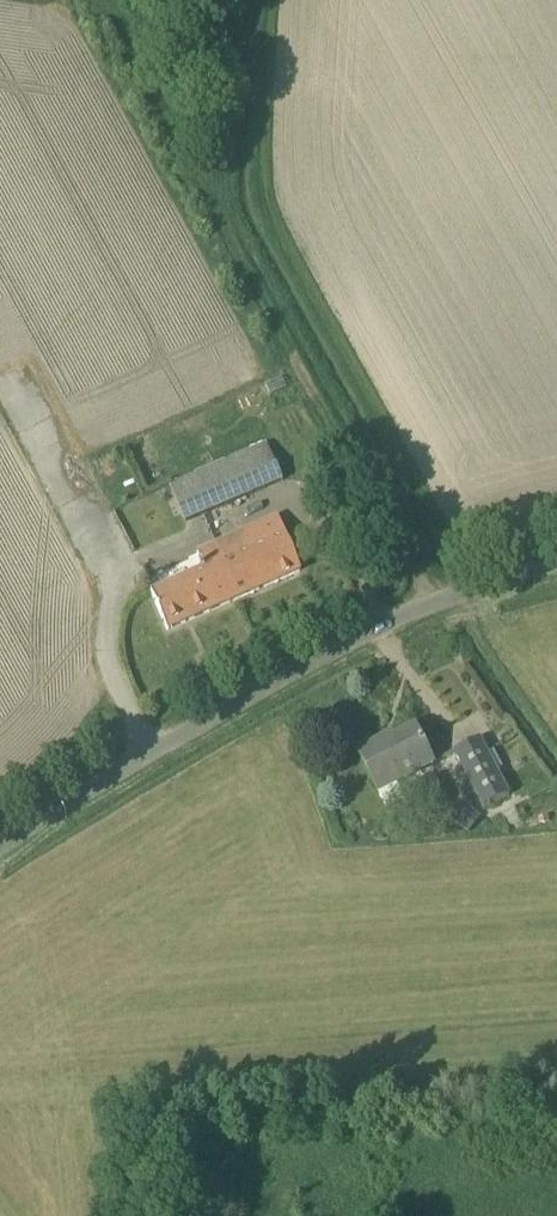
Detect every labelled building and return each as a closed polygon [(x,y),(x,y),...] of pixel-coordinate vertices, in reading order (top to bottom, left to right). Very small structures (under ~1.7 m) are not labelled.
[(184,522),(281,481),(266,445),(169,487),(184,522)] [(167,630),(301,570),(277,517),(197,553),(204,570),(151,593),(167,630)] [(433,763),(415,728),(383,744),(380,740),(358,752),(376,792),(379,791),(388,809),(405,800),(396,783),(433,763)] [(485,808),(511,794),(480,738),(455,752),(485,808)] [(481,818),(469,809),(457,825),(469,834),(481,818)]
